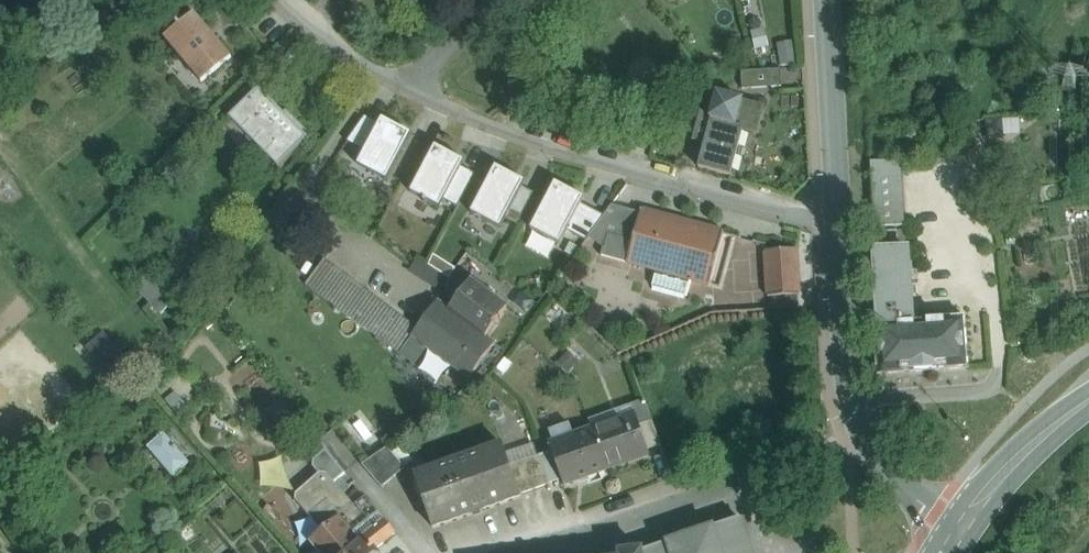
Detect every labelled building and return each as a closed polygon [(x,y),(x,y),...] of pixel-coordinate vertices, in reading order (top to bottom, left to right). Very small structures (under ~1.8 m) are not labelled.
[(231,59),(195,15),(187,21),(185,19),(171,31),(173,33),(165,40),(202,84),(231,59)] [(737,69),(738,86),(779,85),(778,68),(737,69)] [(283,114),(259,89),(229,119),(278,169),(308,139),(305,137),(309,133),(286,111),(283,114)] [(763,108),(717,96),(698,168),(730,176),(743,130),(756,133),(763,108)] [(411,134),(382,119),(369,143),(357,165),(386,181),(411,134)] [(435,146),(410,193),(424,200),(423,202),(426,203),(427,201),(440,208),(464,161),(435,146)] [(899,162),(871,163),(875,229),(903,227),(899,162)] [(495,167),(471,213),(500,229),(525,182),(495,167)] [(555,183),(530,229),(560,245),(584,198),(555,183)] [(611,205),(588,237),(603,248),(601,256),(626,263),(639,213),(611,205)] [(723,233),(640,211),(639,213),(626,263),(628,263),(628,262),(657,270),(652,287),(687,296),(691,280),(710,284),(723,233)] [(895,233),(875,234),(877,250),(896,249),(895,233)] [(408,271),(434,289),(459,266),(423,243),(408,271)] [(877,250),(871,250),(876,325),(910,323),(905,248),(896,249),(877,250)] [(796,249),(766,251),(769,297),(798,296),(796,249)] [(417,329),(324,261),(306,285),(400,354),(412,338),(411,337),(417,329)] [(470,281),(450,309),(438,301),(417,329),(411,337),(412,338),(468,379),(495,343),(487,337),(497,324),(496,323),(507,308),(470,281)] [(963,319),(910,323),(876,325),(879,374),(967,368),(963,319)] [(132,369),(101,335),(88,346),(119,381),(132,369)] [(634,414),(592,430),(606,470),(626,463),(625,460),(648,452),(647,451),(638,426),(634,414)] [(652,421),(638,426),(647,451),(661,446),(652,421)] [(592,429),(549,444),(551,452),(561,480),(563,486),(606,470),(592,430),(592,429)] [(168,438),(164,434),(148,448),(173,478),(190,464),(186,459),(192,455),(173,433),(168,438)] [(502,446),(414,477),(432,528),(520,496),(520,495),(509,466),(502,446)] [(387,448),(362,466),(382,489),(405,469),(387,448)] [(551,452),(539,456),(549,485),(561,480),(551,452)] [(539,456),(509,466),(520,495),(549,485),(539,456)] [(355,507),(327,474),(320,474),(296,495),(296,501),(323,533),(340,519),(370,552),(374,552),(396,535),(385,522),(365,499),(355,507)] [(340,519),(323,533),(310,543),(319,552),(370,552),(340,519)] [(639,552),(751,552),(740,519),(641,552),(639,552)]
